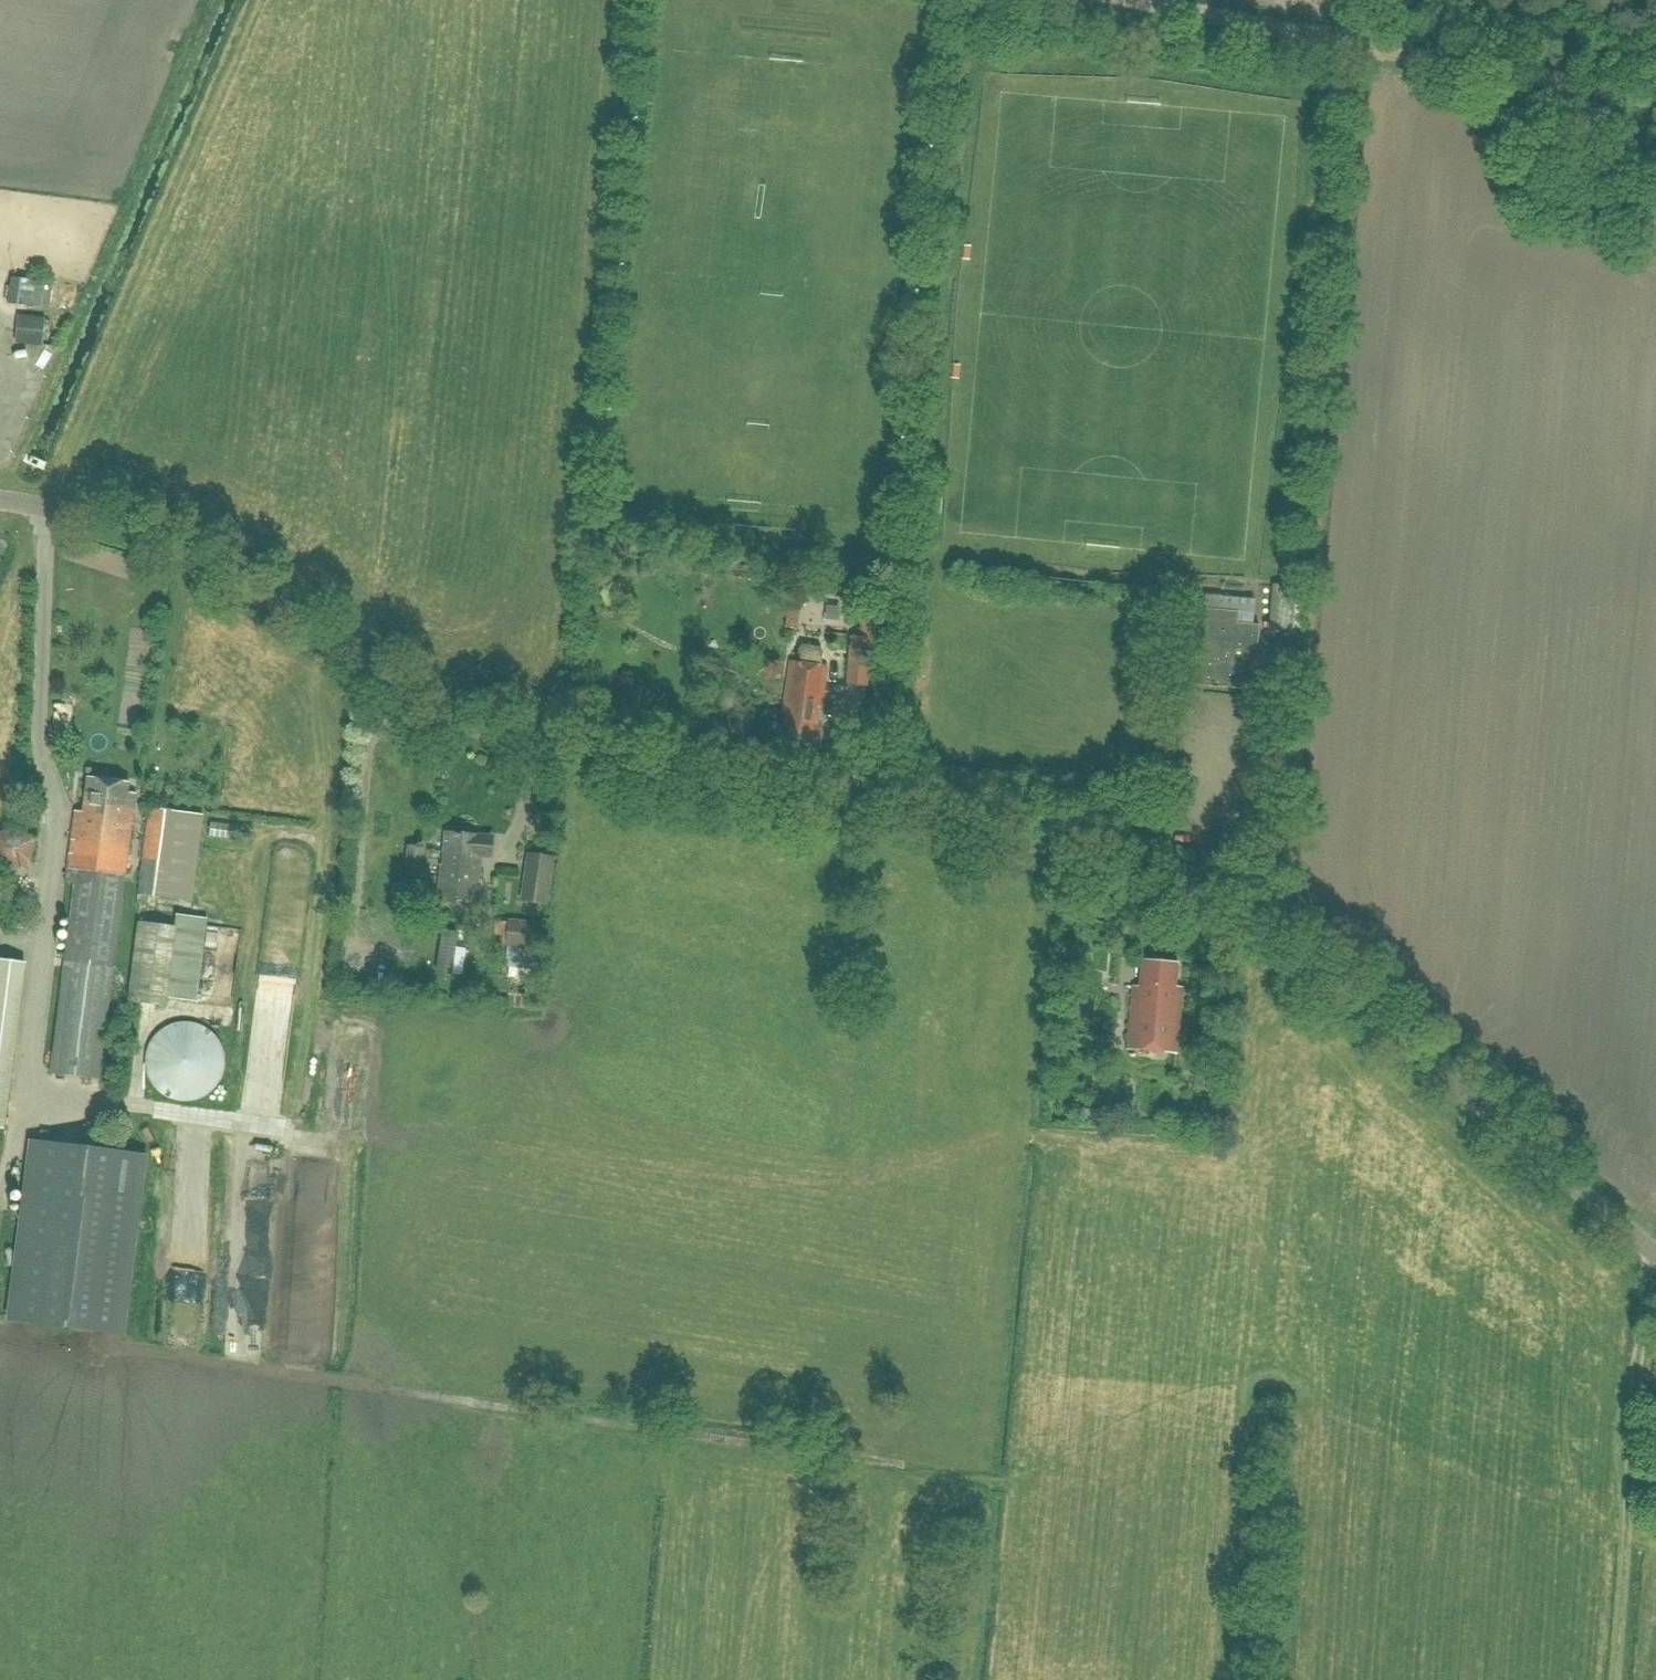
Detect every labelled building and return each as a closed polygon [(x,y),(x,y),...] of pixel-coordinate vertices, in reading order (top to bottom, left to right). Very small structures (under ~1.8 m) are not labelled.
[(11,277),(7,304),(49,309),(52,282),(11,277)] [(17,339),(15,326),(0,329),(2,342),(17,339)] [(866,687),(871,638),(869,637),(873,586),(790,580),(784,627),(781,647),(793,649),(796,628),(802,593),(860,598),(857,637),(849,636),(845,685),(866,687)] [(1292,631),(1296,586),(1272,584),(1268,629),(1292,631)] [(1237,613),(1202,610),(1186,609),(1186,620),(1185,631),(1178,630),(1173,684),(1252,690),(1258,626),(1236,624),(1237,613)] [(827,666),(790,661),(780,736),(816,741),(827,666)] [(136,794),(128,793),(129,783),(88,778),(83,813),(75,812),(66,881),(75,883),(50,1072),(99,1079),(136,794)] [(169,899),(181,812),(149,808),(141,857),(142,857),(137,904),(146,906),(147,897),(169,899)] [(491,837),(476,836),(476,835),(444,832),(442,865),(440,865),(437,896),(477,899),(481,856),(490,857),(491,837)] [(523,899),(545,902),(551,858),(529,856),(523,899)] [(196,1002),(207,918),(176,914),(175,926),(140,923),(130,1001),(166,1007),(168,998),(196,1002)] [(504,946),(508,947),(506,965),(533,969),(539,922),(507,919),(504,946)] [(26,963),(0,960),(0,1129),(4,1129),(26,963)] [(1130,999),(1126,1050),(1177,1053),(1182,989),(1175,988),(1177,964),(1141,961),(1138,1000),(1130,999)] [(290,1025),(289,1013),(257,1015),(258,1027),(290,1025)] [(223,1071),(224,1056),(218,1040),(206,1028),(190,1022),(177,1022),(172,1024),(156,1034),(147,1048),(145,1063),(150,1081),(161,1094),(178,1101),(198,1099),(215,1088),(223,1071)] [(120,1345),(143,1156),(33,1143),(10,1331),(120,1345)] [(330,1192),(328,1152),(297,1154),(299,1193),(330,1192)] [(324,1283),(290,1286),(292,1309),(325,1306),(324,1283)] [(287,1339),(288,1363),(318,1362),(317,1338),(287,1339)]
